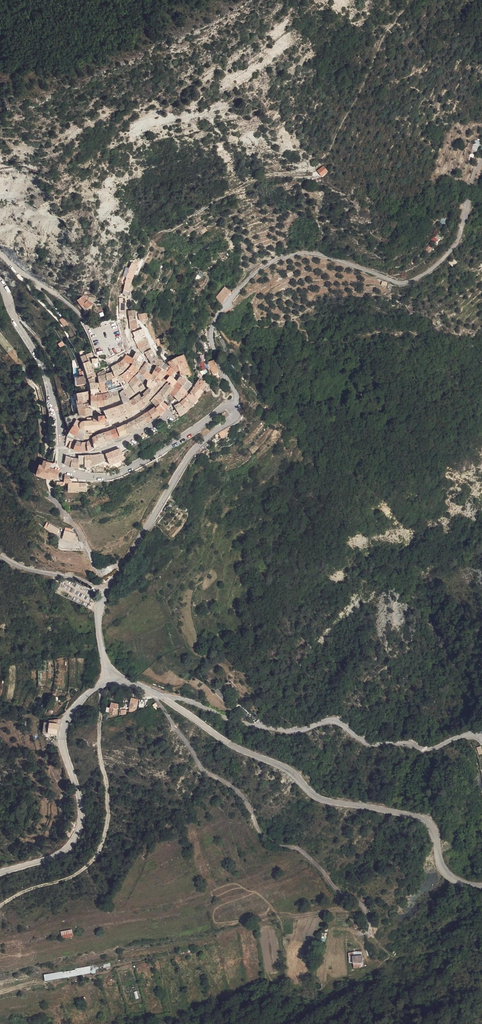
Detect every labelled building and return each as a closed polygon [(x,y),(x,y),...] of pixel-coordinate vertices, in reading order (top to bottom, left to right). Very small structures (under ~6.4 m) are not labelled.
[(475,140),(471,149),(476,151),(480,142),(475,140)] [(317,170),(322,176),(328,172),(324,165),(317,170)] [(454,258),(449,262),(452,267),(457,263),(454,258)] [(131,263),(129,269),(134,272),(137,266),(131,263)] [(131,280),(131,278),(134,272),(129,269),(126,278),(131,280)] [(218,291),(215,295),(221,300),(222,301),(223,297),(224,296),(218,291)] [(78,294),(73,299),(78,304),(80,303),(83,299),(78,294)] [(221,300),(215,295),(212,299),(218,303),(221,300)] [(136,339),(145,335),(143,330),(133,334),(136,339)] [(136,344),(147,340),(145,335),(136,339),(134,340),(136,344)] [(139,349),(149,345),(147,340),(136,344),(139,349)] [(146,354),(152,350),(149,345),(139,349),(144,355),(146,354)] [(149,358),(154,354),(152,350),(146,354),(149,358)] [(83,362),(89,360),(86,353),(80,355),(83,362)] [(180,373),(190,374),(183,354),(175,357),(169,360),(168,361),(176,371),(179,370),(180,373)] [(85,368),(92,364),(91,362),(92,362),(91,359),(89,360),(83,362),(85,368)] [(164,363),(158,359),(156,366),(157,366),(161,370),(164,363)] [(130,365),(124,360),(122,362),(121,363),(127,369),(130,365)] [(133,365),(139,371),(142,364),(138,362),(135,360),(133,365)] [(127,369),(121,363),(117,365),(124,372),(127,369)] [(94,369),(93,367),(92,364),(85,368),(87,373),(94,369)] [(124,372),(117,365),(113,368),(117,372),(119,376),(121,375),(123,373),(124,372)] [(139,371),(133,365),(129,370),(135,376),(139,371)] [(95,370),(94,369),(87,373),(88,376),(89,377),(90,377),(91,378),(94,376),(96,375),(95,370)] [(149,374),(143,369),(139,374),(145,379),(147,381),(151,375),(149,374)] [(171,369),(168,375),(171,378),(172,378),(173,377),(176,373),(171,369)] [(135,376),(129,370),(126,374),(131,380),(135,376)] [(155,381),(154,383),(157,387),(161,382),(164,378),(159,375),(155,371),(153,375),(157,378),(155,380),(155,381)] [(131,380),(126,374),(122,376),(127,384),(131,380)] [(145,379),(139,374),(136,377),(142,383),(145,379)] [(127,384),(122,376),(120,377),(118,378),(123,388),(127,384)] [(137,387),(142,383),(136,377),(133,381),(135,385),(137,387)] [(167,382),(173,386),(176,380),(173,377),(172,378),(171,378),(167,382)] [(123,388),(118,378),(117,378),(113,379),(112,380),(115,390),(123,388)] [(188,382),(180,378),(178,382),(183,387),(188,382)] [(112,380),(109,380),(106,381),(109,392),(115,390),(112,380)] [(160,390),(157,387),(154,383),(151,380),(149,383),(148,387),(150,389),(155,395),(160,390)] [(196,386),(202,392),(207,386),(200,380),(196,386)] [(102,393),(109,392),(106,381),(100,383),(102,393)] [(128,387),(134,396),(137,394),(132,388),(135,385),(133,381),(128,387)] [(174,397),(179,392),(180,390),(183,387),(178,382),(173,389),(168,385),(164,389),(170,393),(174,397)] [(188,392),(192,387),(188,382),(183,387),(188,392)] [(142,383),(137,387),(140,391),(141,392),(146,389),(145,387),(143,385),(142,383)] [(202,392),(196,386),(193,390),(193,391),(199,395),(202,392)] [(125,390),(129,400),(134,396),(128,387),(125,390)] [(166,398),(167,397),(170,393),(164,389),(159,395),(166,398)] [(129,400),(125,390),(121,394),(124,402),(129,400)] [(113,393),(114,403),(121,401),(118,391),(113,393)] [(199,395),(193,391),(190,394),(195,399),(199,395)] [(153,397),(147,392),(144,395),(149,402),(153,397)] [(174,397),(176,399),(179,402),(183,397),(179,392),(174,397)] [(104,395),(106,406),(114,403),(113,393),(104,395)] [(195,399),(190,394),(184,401),(189,406),(195,399)] [(143,400),(140,395),(135,399),(137,404),(143,400)] [(159,395),(152,403),(155,405),(157,408),(164,401),(166,398),(159,395)] [(135,405),(133,400),(126,404),(124,404),(127,414),(133,412),(132,407),(135,405)] [(145,401),(144,402),(143,400),(137,404),(140,409),(146,406),(147,404),(145,401)] [(84,414),(90,414),(90,408),(87,406),(87,401),(82,402),(84,414)] [(165,411),(169,407),(169,406),(164,401),(157,408),(163,413),(165,411)] [(84,414),(82,402),(76,403),(77,407),(78,410),(78,414),(84,414)] [(127,414),(124,404),(119,407),(123,416),(127,414)] [(186,409),(181,404),(175,407),(179,415),(186,409)] [(123,416),(119,407),(114,409),(116,418),(123,416)] [(149,413),(153,420),(161,416),(155,409),(149,413)] [(143,417),(148,423),(153,420),(149,413),(143,417)] [(104,421),(103,415),(99,416),(99,421),(93,421),(93,417),(86,418),(86,420),(81,421),(77,419),(73,424),(83,429),(85,428),(85,429),(86,429),(87,432),(93,432),(93,429),(100,428),(100,427),(104,427),(104,421)] [(136,421),(140,428),(148,423),(143,417),(136,421)] [(140,428),(136,421),(130,424),(134,431),(140,428)] [(83,437),(84,433),(85,430),(83,429),(73,424),(70,429),(66,436),(72,438),(73,435),(82,439),(83,437)] [(134,431),(130,424),(124,427),(128,434),(134,431)] [(128,434),(124,427),(118,429),(121,437),(128,434)] [(218,432),(221,438),(230,433),(227,428),(218,432)] [(113,439),(111,432),(104,434),(106,441),(113,439)] [(106,441),(104,434),(98,437),(102,446),(105,444),(105,442),(106,441)] [(102,446),(98,437),(93,440),(96,449),(102,446)] [(79,452),(81,453),(83,443),(78,443),(78,444),(75,450),(77,451),(79,452)] [(88,452),(89,452),(88,443),(83,443),(81,453),(82,453),(84,453),(86,453),(88,452)] [(119,449),(105,455),(107,460),(110,465),(123,459),(121,455),(119,449)] [(91,466),(106,460),(105,457),(91,460),(91,466)] [(41,463),(38,463),(37,468),(42,469),(43,465),(45,459),(43,459),(41,463)] [(46,470),(48,465),(50,461),(45,459),(43,465),(42,469),(46,470)] [(49,477),(50,475),(52,475),(52,473),(53,470),(54,467),(48,465),(46,470),(44,476),(49,477)] [(37,468),(35,473),(45,477),(44,476),(46,470),(42,469),(37,468)] [(78,491),(78,483),(68,482),(67,491),(78,491)] [(82,491),(86,492),(86,483),(78,483),(78,491),(82,491)] [(60,529),(46,522),(43,527),(57,535),(60,529)] [(72,529),(65,527),(62,539),(72,542),(75,533),(71,532),(72,529)] [(67,598),(86,606),(88,603),(69,594),(67,598)] [(222,699),(226,695),(219,687),(215,691),(222,699)] [(56,732),(57,723),(48,722),(47,731),(56,732)] [(61,938),(73,937),(72,929),(60,931),(61,938)] [(353,962),(354,954),(362,954),(363,951),(350,951),(349,962),(353,962)] [(44,980),(91,973),(89,966),(43,973),(44,980)]
